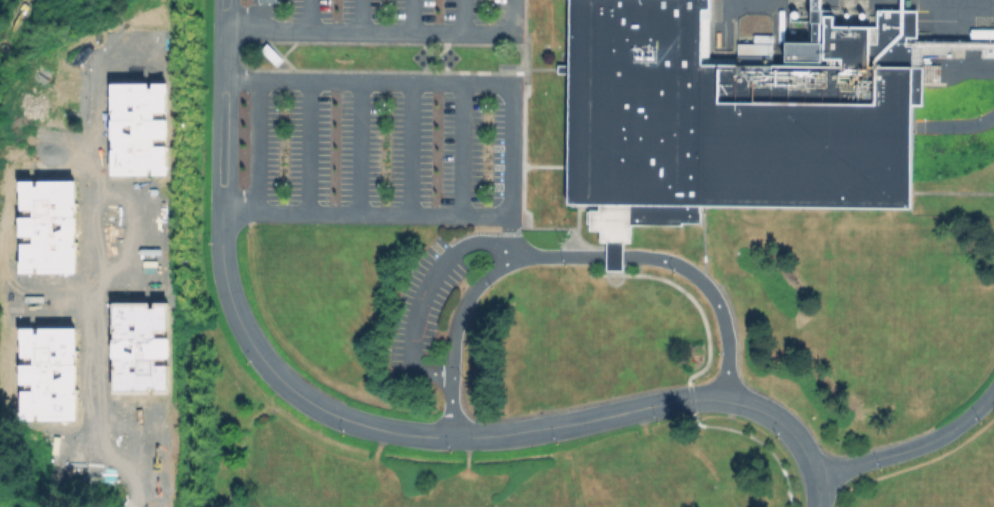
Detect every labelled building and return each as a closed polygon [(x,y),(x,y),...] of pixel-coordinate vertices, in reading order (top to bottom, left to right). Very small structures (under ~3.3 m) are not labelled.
[(878,13),(916,14),(916,41),(923,41),(923,104),(913,104),(908,104),(907,207),(748,206),(748,205),(697,205),(697,207),(599,206),(599,202),(580,202),(570,202),(570,165),(571,69),(571,0),(708,0),(708,12),(703,12),(702,31),(703,31),(711,31),(711,56),(737,57),(737,43),(755,43),(755,36),(771,37),(771,67),(837,67),(837,58),(822,58),(822,61),(788,61),(788,45),(825,45),(825,19),(833,19),(833,29),(870,29),(878,29),(878,13)] [(697,207),(697,225),(628,225),(628,243),(621,242),(621,257),(621,270),(604,269),(604,257),(604,246),(605,236),(597,236),(597,228),(587,228),(587,210),(599,210),(599,206),(697,207)]
